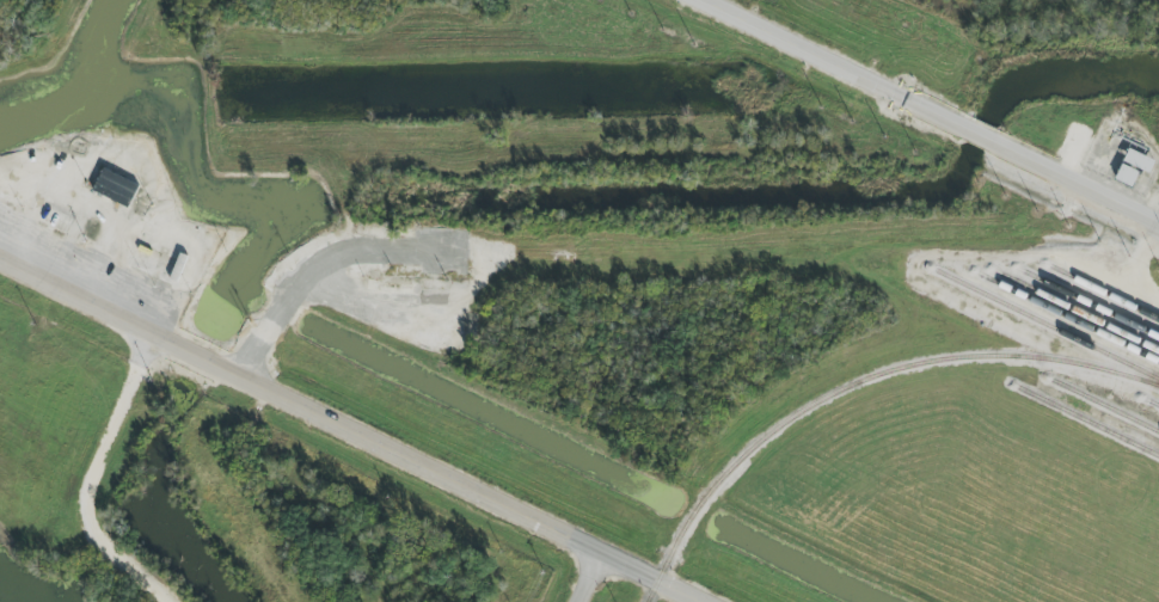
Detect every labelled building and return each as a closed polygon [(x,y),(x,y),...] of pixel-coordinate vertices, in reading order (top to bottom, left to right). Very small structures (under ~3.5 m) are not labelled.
[(89,191),(126,208),(136,184),(100,167),(89,191)]
